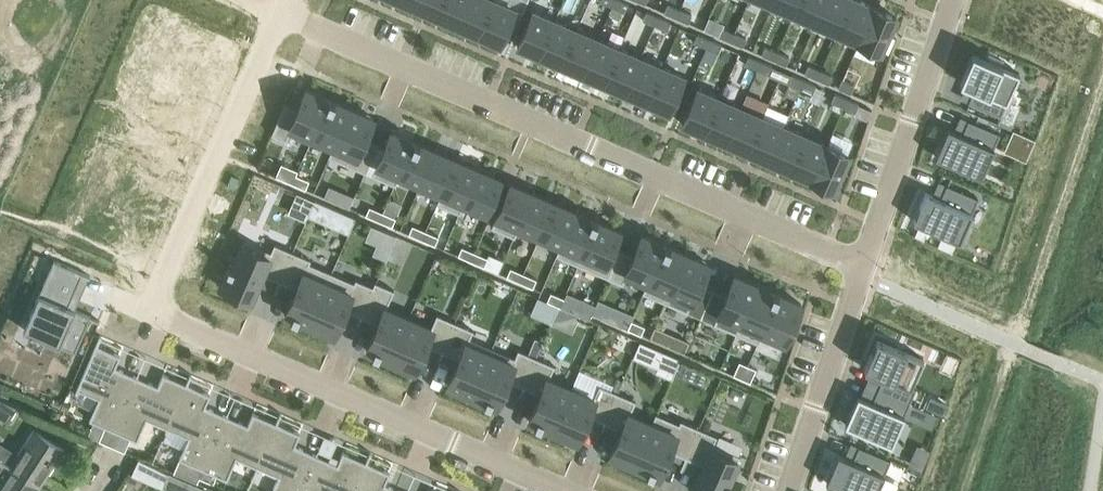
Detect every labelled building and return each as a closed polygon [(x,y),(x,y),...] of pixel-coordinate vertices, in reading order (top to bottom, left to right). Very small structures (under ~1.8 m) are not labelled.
[(414,6),(435,15),(442,0),(416,0),(414,6)] [(435,15),(457,25),(467,0),(442,0),(435,15)] [(457,25),(478,34),(493,0),(467,0),(457,25)] [(478,34),(501,44),(516,9),(495,0),(493,0),(478,34)] [(612,6),(624,11),(628,3),(621,0),(615,0),(612,6)] [(772,4),(794,13),(800,0),(774,0),(772,4)] [(794,13),(815,22),(825,0),(800,0),(794,13)] [(815,22),(837,32),(851,0),(825,0),(815,22)] [(837,32),(858,41),(874,6),(859,0),(851,0),(837,32)] [(668,3),(664,12),(676,17),(680,9),(668,3)] [(874,6),(858,41),(881,51),(896,16),(874,6)] [(173,8),(157,46),(203,64),(218,26),(173,8)] [(680,9),(676,17),(688,22),(692,14),(680,9)] [(532,10),(517,45),(540,55),(555,20),(532,10)] [(647,11),(643,19),(655,25),(659,16),(647,11)] [(659,16),(655,25),(667,30),(671,22),(659,16)] [(555,20),(540,55),(561,64),(576,29),(555,20)] [(722,27),(719,35),(731,41),(734,32),(722,27)] [(576,29),(561,64),(583,73),(598,39),(576,29)] [(734,32),(731,41),(743,46),(747,38),(734,32)] [(698,33),(694,42),(706,47),(710,39),(698,33)] [(598,39),(583,73),(604,83),(619,48),(598,39)] [(710,39),(706,47),(718,52),(722,44),(710,39)] [(157,46),(142,83),(188,101),(203,64),(157,46)] [(765,46),(762,54),(774,59),(777,51),(765,46)] [(619,48),(604,83),(626,92),(641,57),(619,48)] [(777,51),(774,59),(786,64),(789,56),(777,51)] [(973,52),(960,81),(967,84),(975,87),(968,101),(1000,115),(1006,101),(1019,72),(1002,65),(986,58),(973,52)] [(749,56),(745,64),(757,69),(761,61),(749,56)] [(641,57),(626,92),(647,101),(662,67),(641,57)] [(761,61),(757,69),(769,74),(773,66),(761,61)] [(808,64),(805,73),(817,78),(821,70),(808,64)] [(662,67),(647,101),(670,111),(685,76),(662,67)] [(821,70),(817,78),(829,83),(833,75),(821,70)] [(792,74),(788,83),(800,88),(804,80),(792,74)] [(842,79),(839,87),(851,93),(854,84),(842,79)] [(804,80),(800,88),(812,93),(816,85),(804,80)] [(142,83),(127,120),(172,139),(188,101),(142,83)] [(697,88),(682,122),(704,132),(720,97),(697,88)] [(285,103),(272,133),(286,140),(289,133),(310,142),(329,98),(307,89),(298,109),(285,103)] [(835,93),(831,101),(843,106),(847,98),(835,93)] [(720,97),(704,132),(726,142),(741,107),(720,97)] [(329,98),(310,142),(331,151),(332,152),(351,108),(329,98)] [(847,98),(843,106),(855,112),(859,103),(847,98)] [(741,107),(726,142),(747,151),(763,116),(741,107)] [(331,151),(329,156),(366,172),(378,144),(364,138),(373,117),(351,108),(332,152),(331,151)] [(763,116),(747,151),(769,160),(784,125),(763,116)] [(948,127),(935,156),(981,176),(1000,133),(968,119),(962,133),(954,129),(948,127)] [(127,120),(112,157),(157,175),(172,139),(127,120)] [(784,125),(769,160),(790,170),(806,135),(784,125)] [(391,131),(372,175),(396,185),(400,175),(398,175),(413,140),(391,131)] [(806,135),(790,170),(812,179),(827,144),(806,135)] [(413,140),(398,175),(400,175),(419,184),(420,184),(435,150),(413,140)] [(827,144),(812,179),(834,189),(849,154),(827,144)] [(419,184),(417,189),(439,198),(440,198),(457,159),(435,150),(420,184),(419,184)] [(112,157),(97,194),(142,213),(157,175),(112,157)] [(439,198),(437,203),(460,213),(462,208),(479,169),(457,159),(440,198),(439,198)] [(280,167),(276,176),(291,182),(294,173),(280,167)] [(479,169),(462,208),(484,217),(501,178),(479,169)] [(294,173),(291,182),(306,189),(309,180),(294,173)] [(511,183),(492,227),(515,237),(517,232),(516,231),(533,192),(511,183)] [(926,191),(914,220),(920,223),(915,235),(924,239),(929,227),(943,233),(938,244),(952,251),(957,239),(960,240),(978,197),(947,184),(941,197),(932,194),(926,191)] [(533,192),(516,231),(517,232),(537,241),(554,202),(533,192)] [(554,202),(537,241),(558,250),(559,250),(576,211),(554,202)] [(369,206),(366,215),(379,220),(383,212),(369,206)] [(558,250),(556,254),(579,264),(598,221),(576,211),(559,250),(558,250)] [(383,212),(379,220),(392,226),(396,217),(383,212)] [(598,221),(579,264),(601,274),(607,277),(619,248),(613,246),(620,230),(598,221)] [(413,225),(409,233),(422,239),(426,230),(413,225)] [(426,230),(422,239),(435,245),(439,236),(426,230)] [(619,248),(607,277),(623,283),(627,274),(647,283),(664,244),(642,234),(634,254),(619,248)] [(229,265),(220,286),(228,289),(227,292),(243,298),(244,296),(252,299),(263,273),(280,281),(293,251),(275,243),(271,252),(244,240),(233,267),(229,265)] [(647,283),(643,292),(665,302),(687,253),(664,244),(647,283)] [(462,246),(458,255),(471,260),(475,252),(462,246)] [(293,251),(280,281),(297,288),(285,314),(309,324),(332,272),(309,262),(311,259),(293,251)] [(475,252),(471,260),(484,266),(488,257),(475,252)] [(687,253),(665,302),(688,311),(696,292),(709,297),(713,289),(700,283),(709,263),(687,253)] [(53,260),(23,329),(75,352),(91,316),(75,310),(73,316),(64,312),(82,272),(53,260)] [(510,267),(507,276),(520,281),(524,273),(510,267)] [(332,272),(309,324),(333,335),(344,309),(361,316),(374,286),(373,286),(356,279),(354,282),(332,272)] [(524,273),(520,281),(533,287),(537,279),(524,273)] [(713,289),(709,297),(723,303),(714,323),(736,333),(757,284),(735,274),(726,295),(713,289)] [(374,286),(361,316),(378,323),(366,349),(390,360),(409,317),(386,307),(394,290),(375,281),(373,286),(374,286)] [(757,284),(736,333),(759,342),(761,338),(760,337),(779,294),(757,284)] [(551,292),(547,300),(560,306),(564,298),(551,292)] [(779,294),(760,337),(761,338),(782,347),(801,303),(779,294)] [(564,298),(560,306),(573,312),(577,303),(564,298)] [(590,319),(592,313),(596,305),(582,299),(577,313),(590,319)] [(596,304),(592,313),(606,319),(609,310),(596,304)] [(409,317),(390,360),(414,370),(426,344),(442,351),(455,322),(437,314),(431,327),(409,317)] [(632,320),(628,328),(641,334),(645,326),(632,320)] [(455,322),(442,351),(459,358),(448,385),(472,395),(492,348),(470,338),(473,330),(455,322)] [(870,353),(864,367),(871,370),(884,375),(878,388),(910,402),(916,387),(911,385),(923,358),(877,338),(871,353),(870,353)] [(77,392),(74,401),(94,409),(90,419),(105,426),(99,439),(107,443),(137,376),(115,367),(121,355),(96,344),(77,388),(75,392),(77,392)] [(492,348),(472,395),(495,405),(507,379),(524,386),(536,357),(518,349),(515,357),(492,348)] [(536,357),(524,386),(540,394),(529,420),(553,430),(571,388),(549,378),(555,365),(536,357)] [(658,372),(657,375),(674,383),(675,380),(682,364),(665,357),(658,372)] [(739,361),(734,374),(742,378),(748,364),(739,361)] [(748,364),(742,378),(750,381),(756,368),(748,364)] [(137,376),(107,443),(125,451),(131,437),(137,440),(147,418),(168,427),(187,384),(163,374),(158,386),(137,376)] [(187,384),(168,427),(189,436),(179,458),(173,472),(197,482),(200,477),(226,415),(205,406),(210,394),(187,384)] [(571,388),(553,430),(577,441),(588,414),(605,422),(618,392),(600,384),(594,397),(571,388)] [(858,395),(845,424),(892,444),(910,402),(878,388),(872,401),(860,396),(858,395)] [(618,392),(605,422),(621,429),(610,455),(634,465),(653,423),(652,422),(630,413),(636,400),(618,392)] [(932,397),(927,407),(941,413),(945,403),(932,397)] [(0,399),(0,418),(8,422),(18,407),(0,399)] [(226,415),(200,477),(213,483),(217,475),(227,479),(236,457),(257,466),(277,423),(253,413),(248,424),(226,415)] [(653,423),(634,465),(658,476),(669,450),(686,457),(699,427),(681,420),(679,423),(656,413),(652,422),(653,423)] [(257,466),(278,475),(272,490),(300,490),(316,454),(295,445),(300,433),(277,423),(257,466)] [(686,457),(703,464),(691,490),(693,490),(729,490),(732,483),(729,482),(740,455),(714,444),(717,435),(699,427),(686,457)] [(7,466),(40,487),(65,448),(34,428),(26,440),(24,439),(7,466)] [(826,482),(846,490),(877,490),(891,459),(859,445),(853,459),(845,456),(838,453),(826,482)] [(300,490),(354,490),(366,462),(343,452),(338,464),(316,454),(300,490)] [(40,487),(7,466),(0,461),(0,490),(37,490),(40,487)] [(354,490),(401,490),(385,484),(390,472),(366,462),(354,490)] [(163,487),(170,490),(206,490),(207,490),(169,473),(163,487)]
